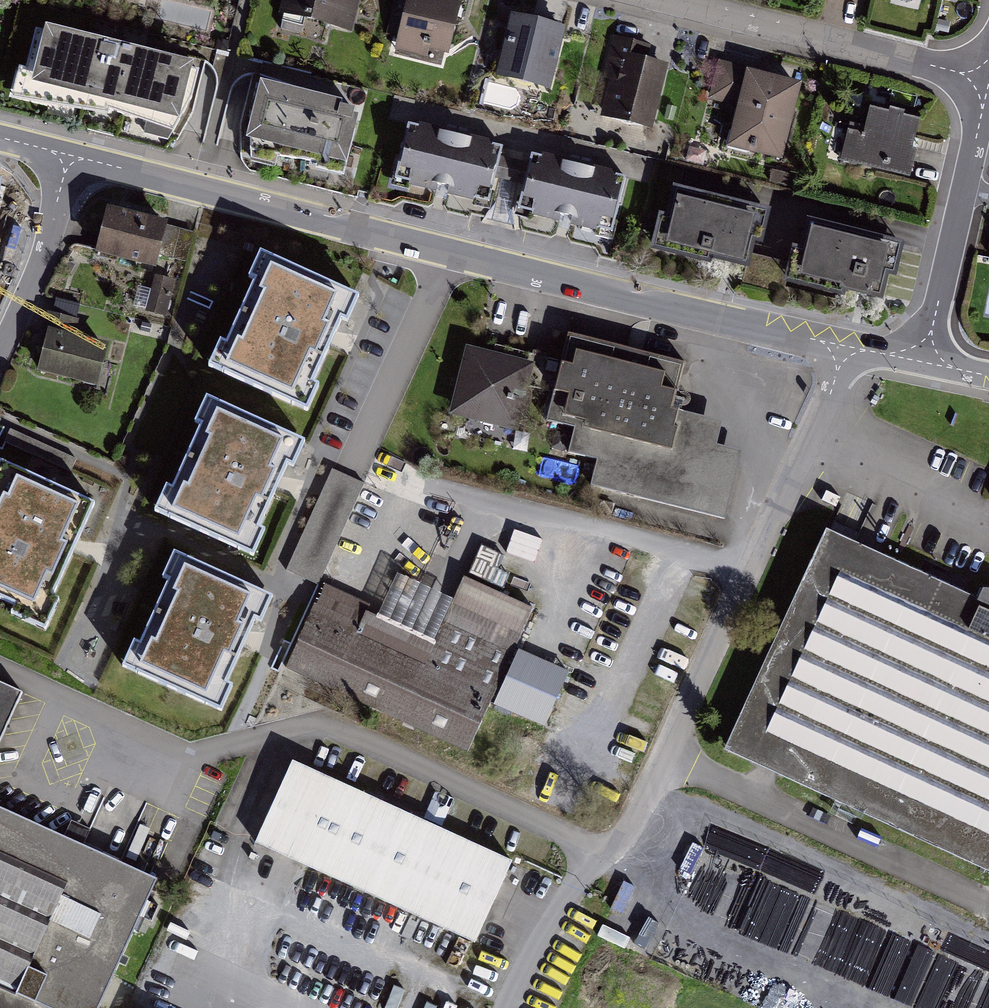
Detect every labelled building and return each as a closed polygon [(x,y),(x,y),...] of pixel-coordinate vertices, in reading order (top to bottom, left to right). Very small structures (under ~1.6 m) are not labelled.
[(280,23),(350,40),(360,0),(285,0),(280,23)] [(425,0),(407,0),(395,49),(446,62),(459,9),(425,0)] [(549,19),(514,9),(496,72),(550,87),(567,24),(549,19)] [(194,68),(40,26),(21,94),(175,135),(194,68)] [(667,63),(618,51),(604,112),(652,124),(667,63)] [(802,85),(719,65),(710,104),(733,110),(725,145),(784,160),(802,85)] [(363,105),(263,83),(248,152),(349,173),(363,105)] [(920,114),(868,104),(864,127),(851,124),(843,166),(908,179),(920,114)] [(499,150),(409,126),(395,178),(485,203),(499,150)] [(626,174),(532,150),(518,205),(612,229),(626,174)] [(764,205),(674,185),(661,245),(751,265),(764,205)] [(164,217),(108,205),(97,256),(154,268),(164,217)] [(895,239),(803,217),(789,275),(863,292),(881,297),(895,239)] [(359,292),(261,248),(249,274),(255,277),(227,339),(220,336),(208,363),(308,408),(320,381),(313,378),(340,317),(347,320),(359,292)] [(104,344),(48,330),(37,371),(93,385),(104,344)] [(684,365),(569,338),(550,418),(576,425),(570,452),(599,459),(592,490),(724,522),(741,450),(714,444),(720,421),(673,410),(684,365)] [(532,364),(466,349),(450,417),(516,433),(532,364)] [(166,480),(153,509),(253,554),(266,526),(260,523),(288,463),(293,465),(306,438),(207,392),(195,419),(202,422),(173,484),(166,480)] [(0,458),(0,597),(14,603),(11,610),(46,626),(60,596),(53,593),(95,500),(0,458)] [(364,482),(332,468),(285,569),(317,584),(364,482)] [(825,529),(723,748),(988,870),(988,587),(983,587),(978,600),(825,529)] [(275,594),(174,548),(161,575),(169,579),(140,640),(134,637),(122,663),(221,709),(233,682),(227,680),(255,618),(262,621),(275,594)] [(531,608),(461,576),(431,639),(324,589),(288,666),(466,748),(531,608)] [(567,671),(519,650),(496,702),(544,723),(567,671)] [(0,689),(0,749),(23,699),(0,689)] [(515,864),(293,764),(256,847),(478,946),(515,864)] [(161,876),(0,803),(0,1007),(101,1007),(161,876)] [(919,1007),(988,1007),(988,973),(917,950),(900,1002),(919,1007)]
